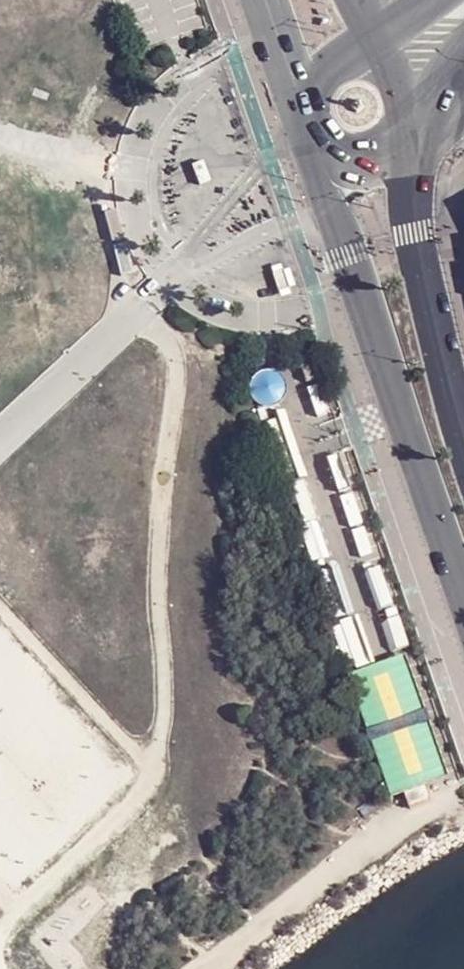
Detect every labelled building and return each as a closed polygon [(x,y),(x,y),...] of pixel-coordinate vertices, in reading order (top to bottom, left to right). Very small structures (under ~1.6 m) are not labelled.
[(212,184),(206,164),(196,167),(202,187),(212,184)] [(289,289),(283,270),(273,274),(280,293),(289,289)]
